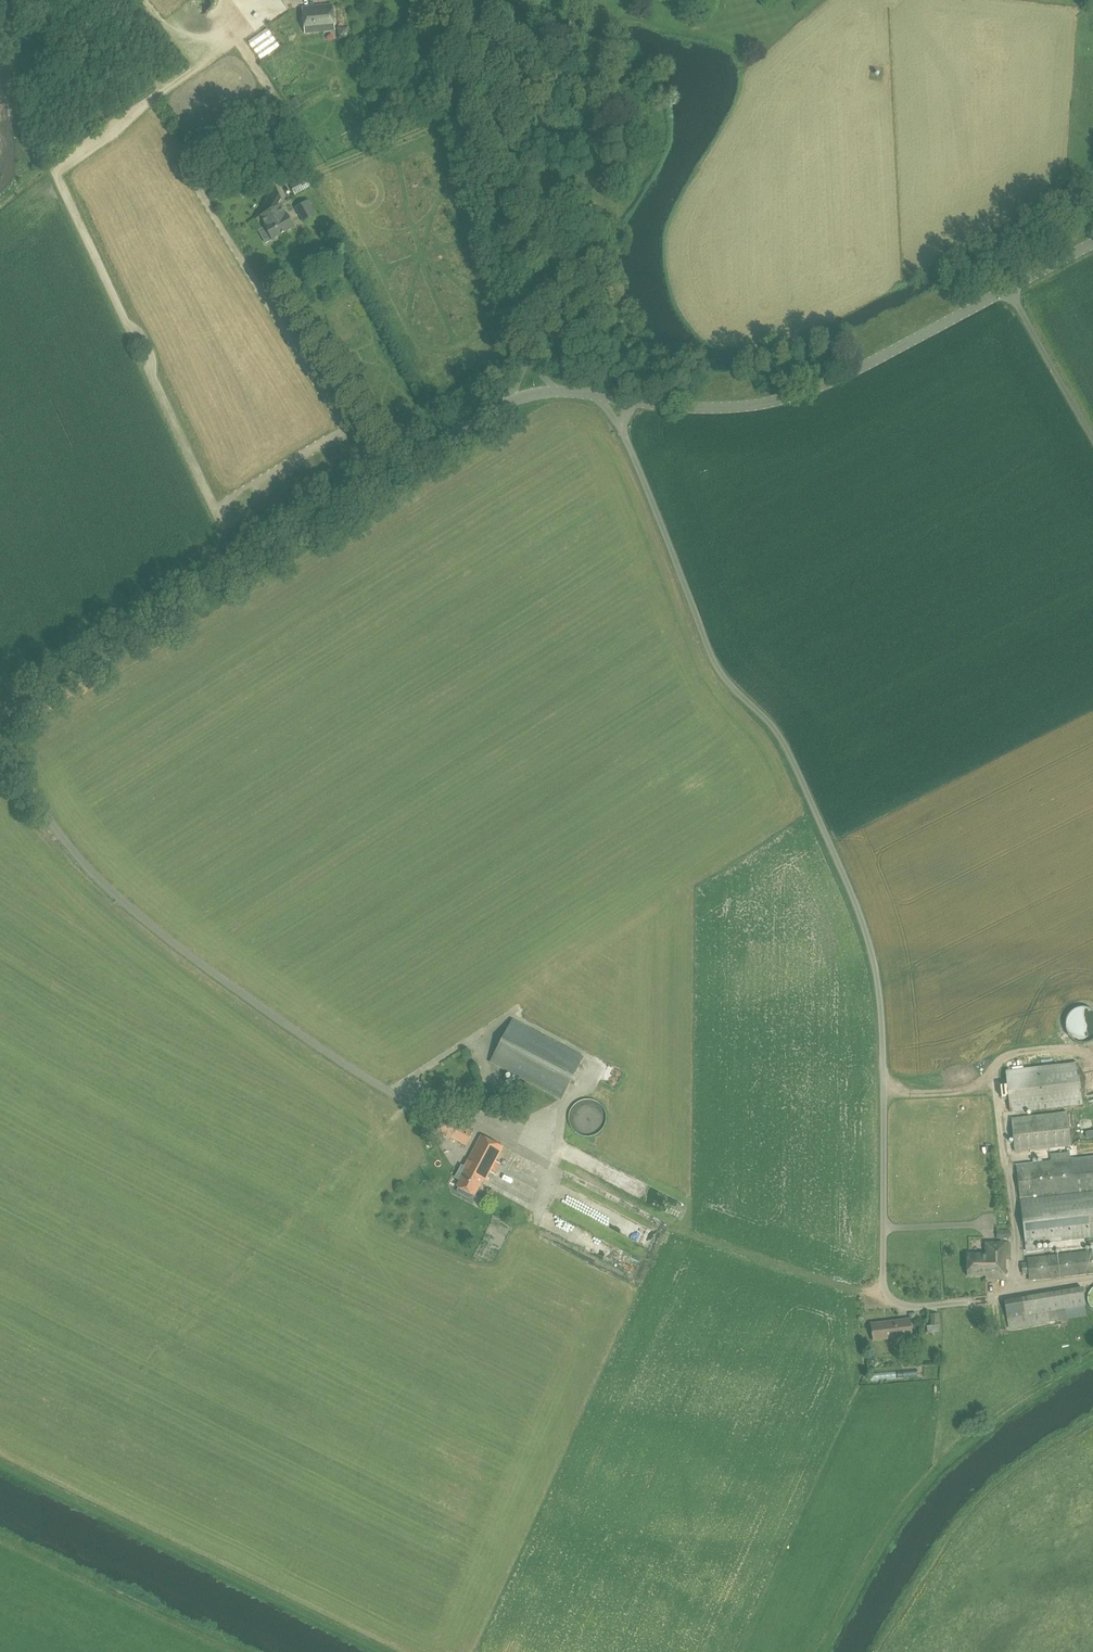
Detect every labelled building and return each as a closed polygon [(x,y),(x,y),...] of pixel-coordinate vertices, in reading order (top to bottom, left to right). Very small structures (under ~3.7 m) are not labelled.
[(302,7),(304,31),(334,28),(331,4),(302,7)] [(296,97),(290,101),(295,108),(301,105),(296,97)] [(295,196),(307,190),(311,188),(306,179),(305,177),(290,185),(295,196)] [(269,187),(253,220),(279,205),(280,204),(269,187)] [(293,205),(302,218),(314,211),(306,197),(293,205)] [(258,230),(266,244),(294,226),(285,213),(284,214),(279,205),(262,215),(268,225),(258,230)] [(490,1062),(561,1100),(584,1056),(513,1019),(490,1062)] [(1005,1070),(1010,1112),(1081,1103),(1076,1062),(1005,1070)] [(584,1136),(590,1137),(596,1135),(600,1131),(604,1127),(606,1122),(606,1118),(605,1111),(603,1108),(600,1105),(597,1102),(593,1100),(589,1099),(586,1099),(582,1100),(577,1102),(573,1105),(571,1109),(569,1115),(568,1119),(569,1125),(573,1130),(578,1134),(584,1136)] [(1011,1118),(1015,1152),(1071,1146),(1067,1111),(1011,1118)] [(437,1130),(466,1145),(474,1130),(444,1115),(437,1130)] [(475,1196),(484,1179),(486,1180),(491,1172),(495,1174),(501,1164),(496,1161),(504,1147),(481,1136),(464,1166),(461,1165),(455,1177),(460,1180),(457,1186),(459,1187),(458,1189),(459,1192),(469,1197),(472,1196),(473,1194),(475,1196)] [(1020,1198),(1092,1190),(1092,1155),(1016,1164),(1020,1198)] [(659,1200),(672,1204),(675,1195),(662,1190),(659,1200)] [(1025,1245),(1092,1237),(1092,1192),(1020,1200),(1022,1219),(1025,1245)] [(986,1279),(1006,1279),(1006,1257),(1010,1257),(1010,1244),(986,1243),(986,1253),(967,1253),(967,1275),(986,1275),(986,1279)] [(1029,1281),(1092,1274),(1092,1250),(1027,1257),(1029,1281)] [(637,1272),(643,1266),(639,1262),(633,1269),(637,1272)] [(1007,1318),(1009,1329),(1087,1316),(1086,1305),(1083,1286),(1004,1300),(1007,1318)] [(927,1326),(927,1332),(939,1332),(939,1325),(940,1325),(939,1314),(930,1314),(931,1326),(927,1326)] [(871,1324),(873,1340),(912,1335),(910,1322),(899,1323),(898,1320),(871,1324)]
